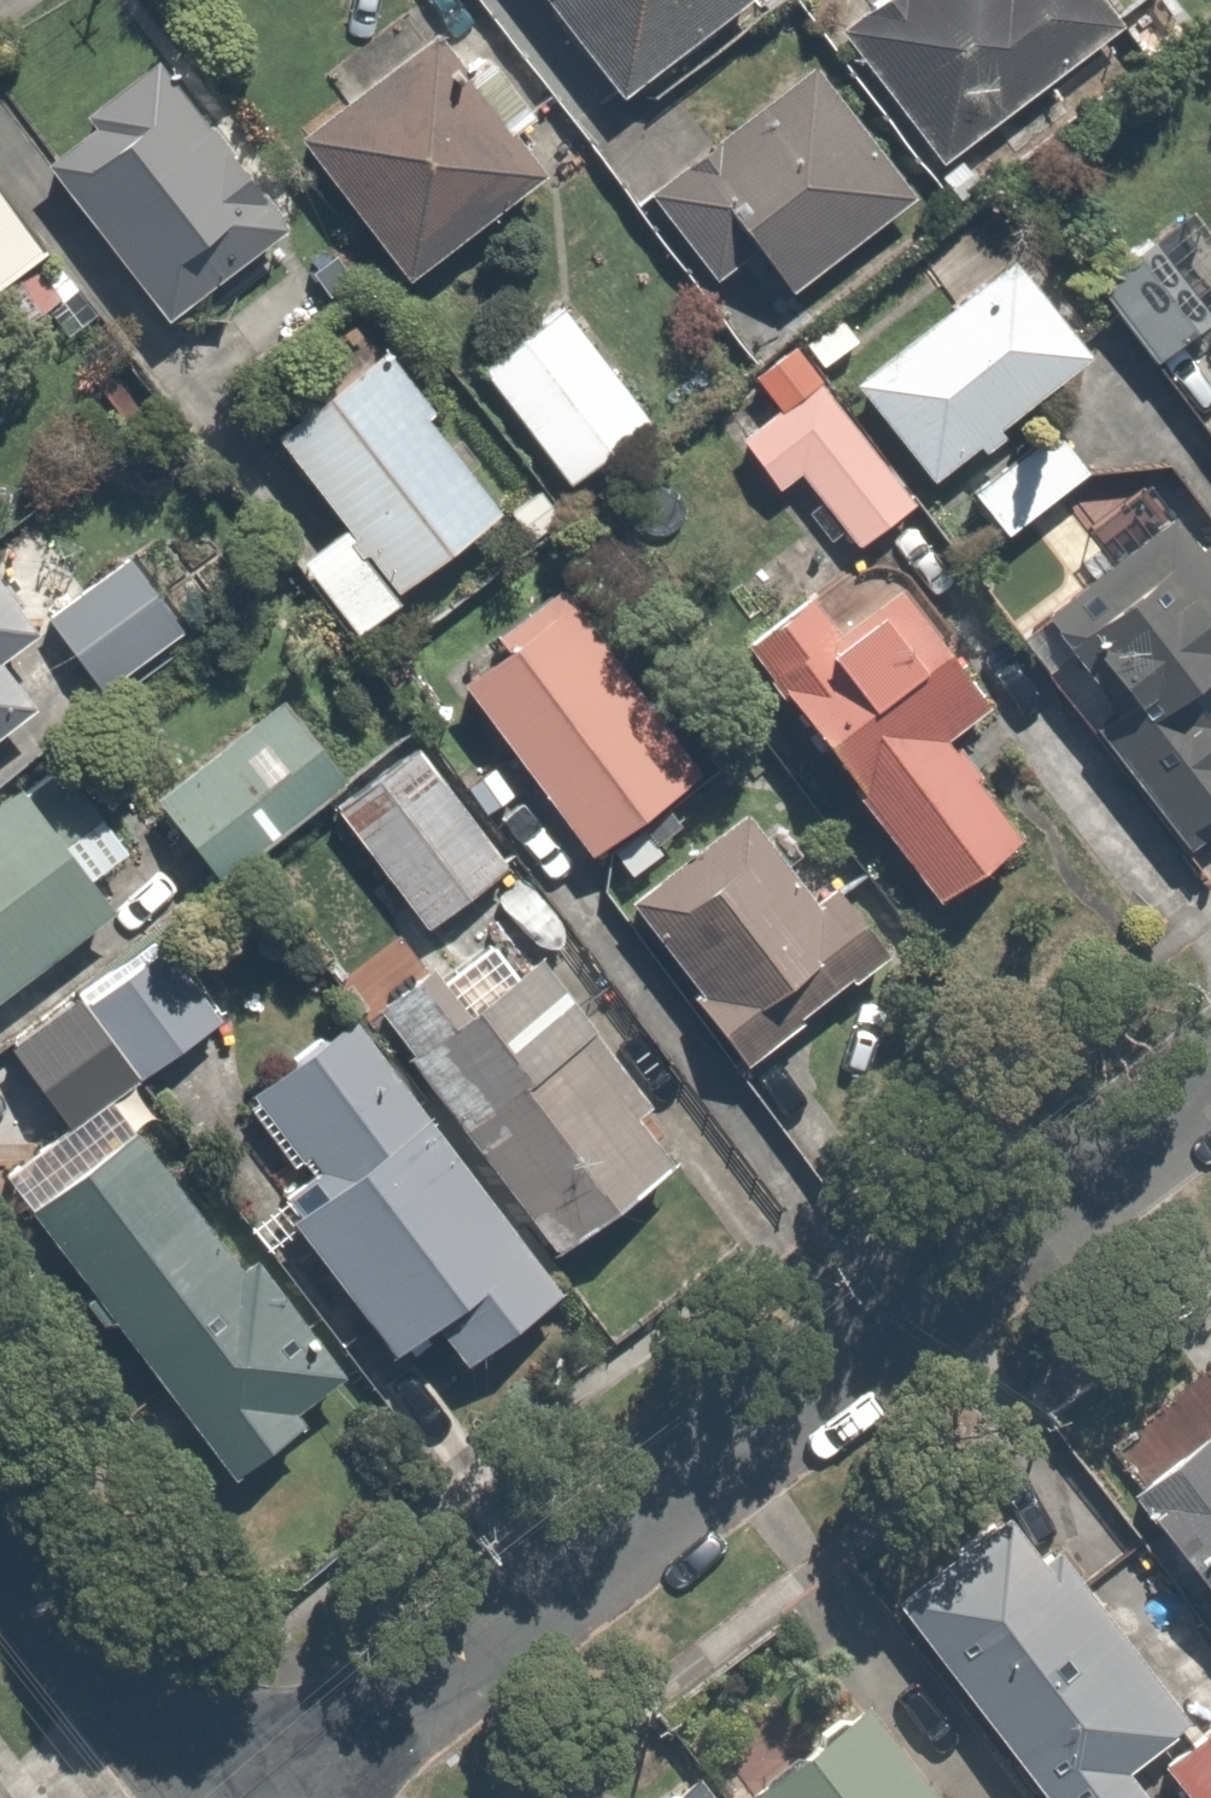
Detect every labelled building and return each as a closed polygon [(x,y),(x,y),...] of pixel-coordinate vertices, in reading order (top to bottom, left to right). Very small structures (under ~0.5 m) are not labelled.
[(610,115),(759,5),(755,0),(526,0),(610,115)] [(918,174),(1117,12),(1108,0),(882,0),(818,52),(918,174)] [(557,151),(460,14),(280,143),(377,279),(557,151)] [(918,174),(818,52),(649,190),(714,270),(747,243),(781,285),(918,174)] [(158,71),(34,172),(155,321),(279,219),(158,71)] [(0,194),(0,238),(21,222),(0,194)] [(1072,290),(1210,466),(1210,330),(1139,238),(1072,290)] [(1083,359),(1002,247),(832,370),(914,483),(1083,359)] [(642,420),(557,301),(468,365),(554,483),(642,420)] [(252,413),(330,522),(283,555),(335,628),(382,594),(509,503),(379,322),(252,413)] [(795,470),(848,537),(902,494),(804,371),(725,433),(770,490),(795,470)] [(1087,476),(1049,423),(961,486),(999,539),(1087,476)] [(1172,507),(1004,631),(1162,846),(1210,810),(1210,560),(1172,507)] [(975,709),(866,579),(831,608),(766,531),(678,604),(926,902),(1024,820),(949,730),(975,709)] [(192,632),(129,548),(38,616),(101,701),(192,632)] [(564,564),(480,627),(484,632),(438,667),(588,868),(719,771),(564,564)] [(19,626),(0,602),(0,641),(19,626)] [(28,700),(0,665),(0,722),(28,700)] [(317,777),(258,692),(120,789),(180,873),(317,777)] [(503,865),(409,739),(305,816),(400,942),(503,865)] [(0,802),(0,981),(84,922),(0,802)] [(804,895),(744,811),(619,901),(733,1061),(887,950),(833,874),(804,895)] [(75,1124),(211,1018),(143,930),(7,1036),(75,1124)] [(675,1150),(535,956),(394,1057),(535,1251),(675,1150)] [(342,1008),(229,1093),(291,1177),(264,1197),(383,1356),(422,1327),(445,1357),(546,1282),(342,1008)] [(345,1387),(142,1127),(12,1228),(215,1489),(345,1387)] [(1099,1764),(1150,1728),(997,1514),(884,1595),(1026,1793),(1029,1797),(1124,1797),(1099,1764)] [(759,1775),(729,1797),(915,1797),(843,1708),(805,1738),(780,1707),(734,1744),(759,1775)] [(1149,1767),(1175,1797),(1210,1797),(1210,1715),(1149,1767)] [(659,1797),(708,1797),(691,1775),(659,1797)]
